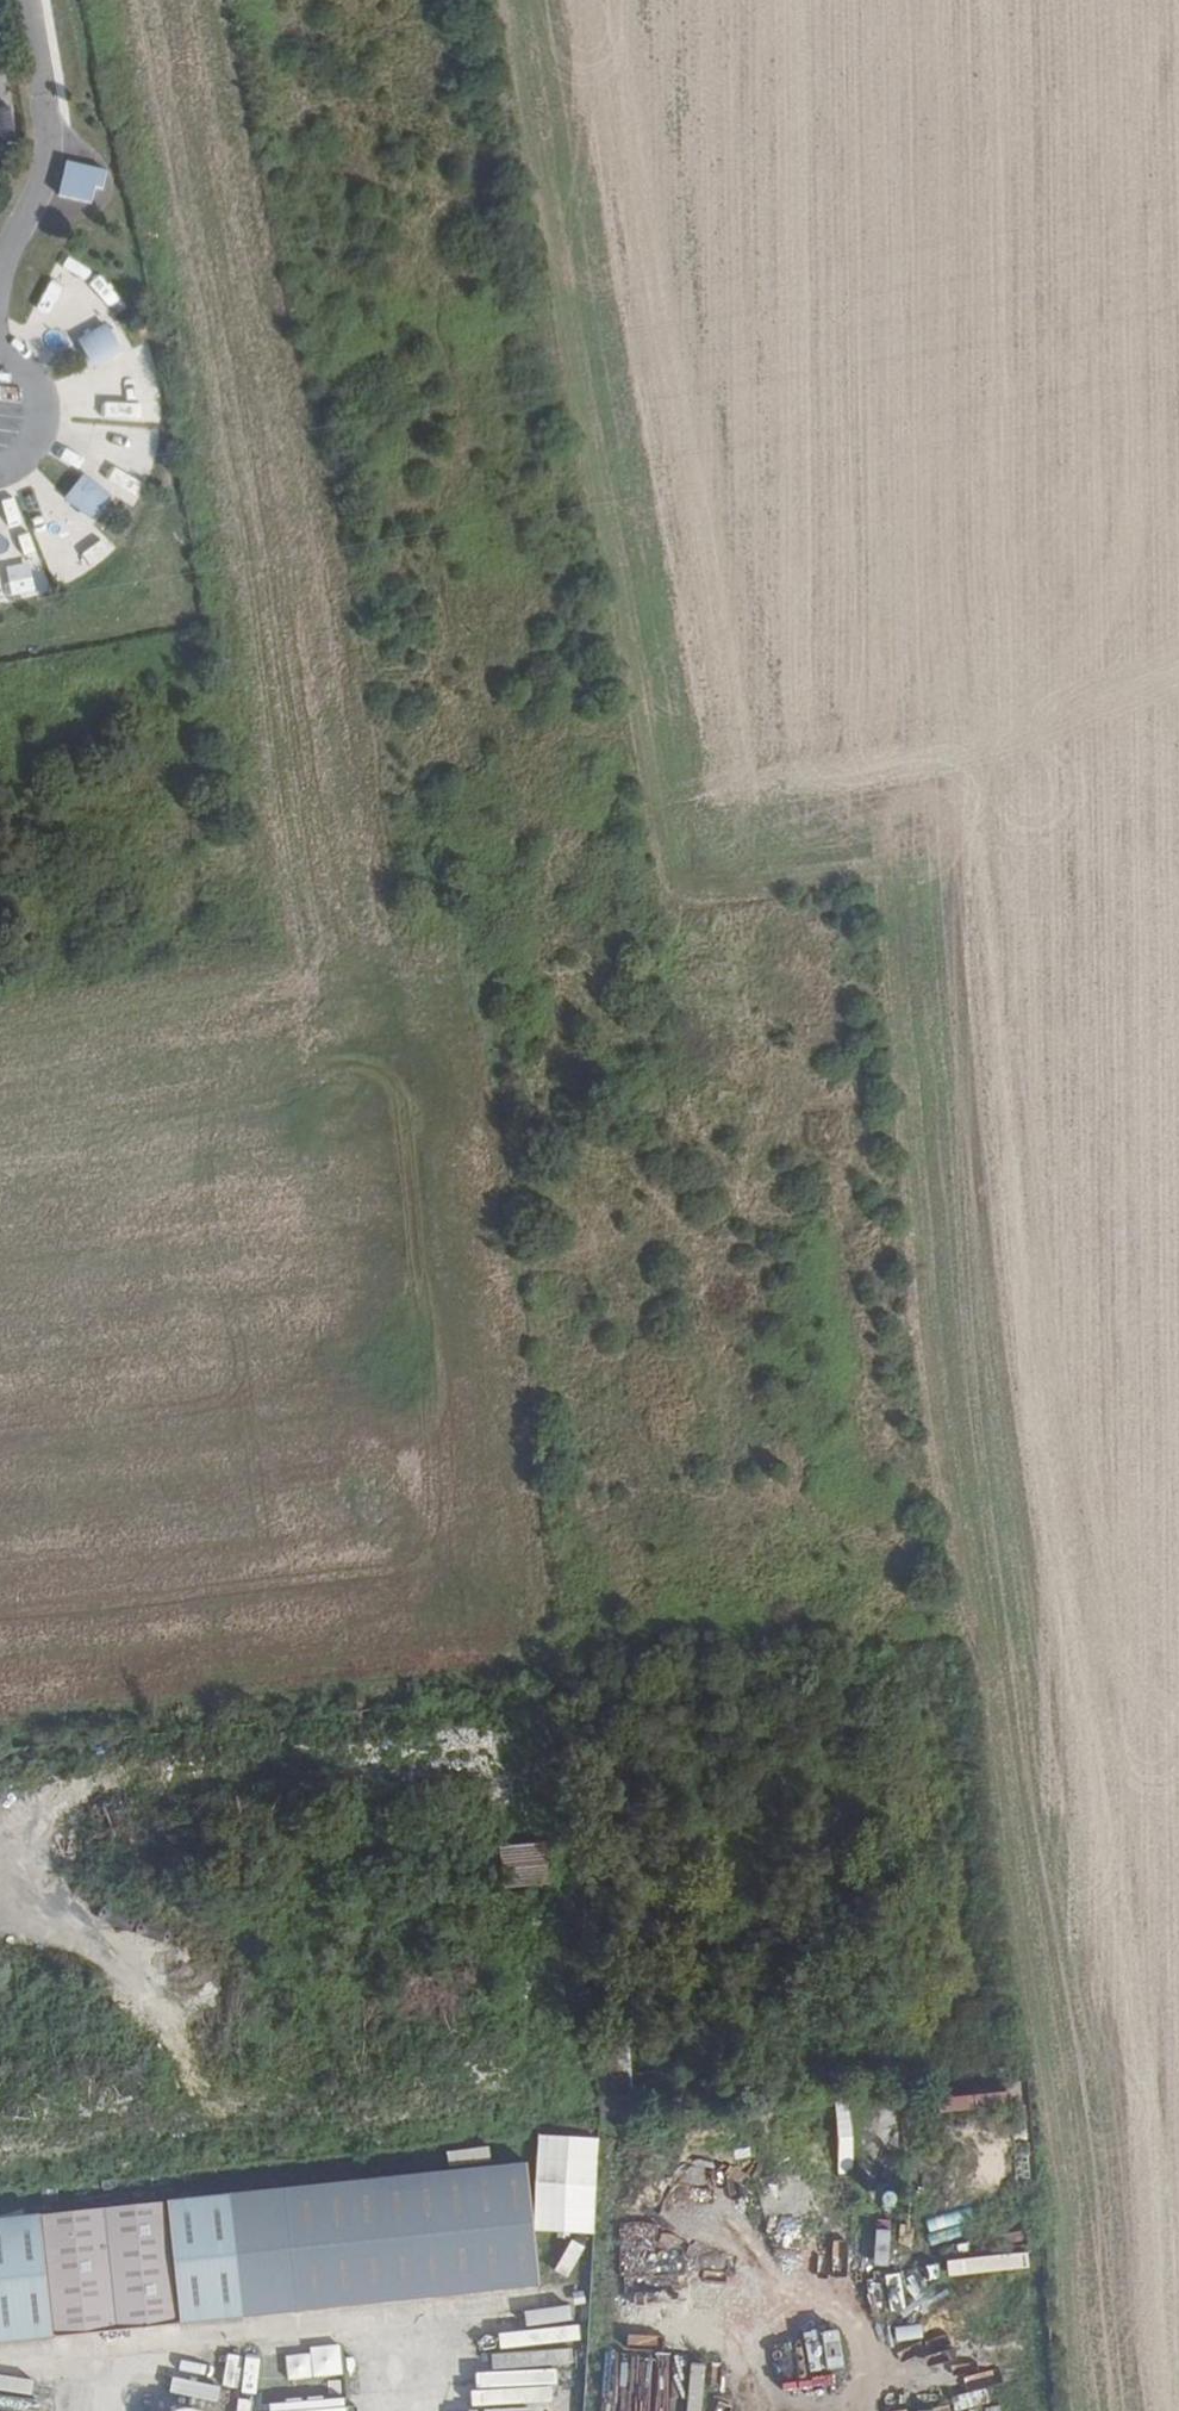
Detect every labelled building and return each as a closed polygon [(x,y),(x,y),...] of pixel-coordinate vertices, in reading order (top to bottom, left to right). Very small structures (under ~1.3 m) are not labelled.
[(108,325),(77,340),(93,371),(124,355),(108,325)] [(113,365),(121,393),(154,383),(146,355),(113,365)] [(85,475),(64,501),(91,522),(112,497),(85,475)] [(0,2222),(0,2347),(543,2290),(530,2166),(0,2222)] [(807,2370),(841,2367),(838,2329),(804,2332),(807,2370)] [(290,2375),(339,2374),(338,2350),(289,2352),(290,2375)]
